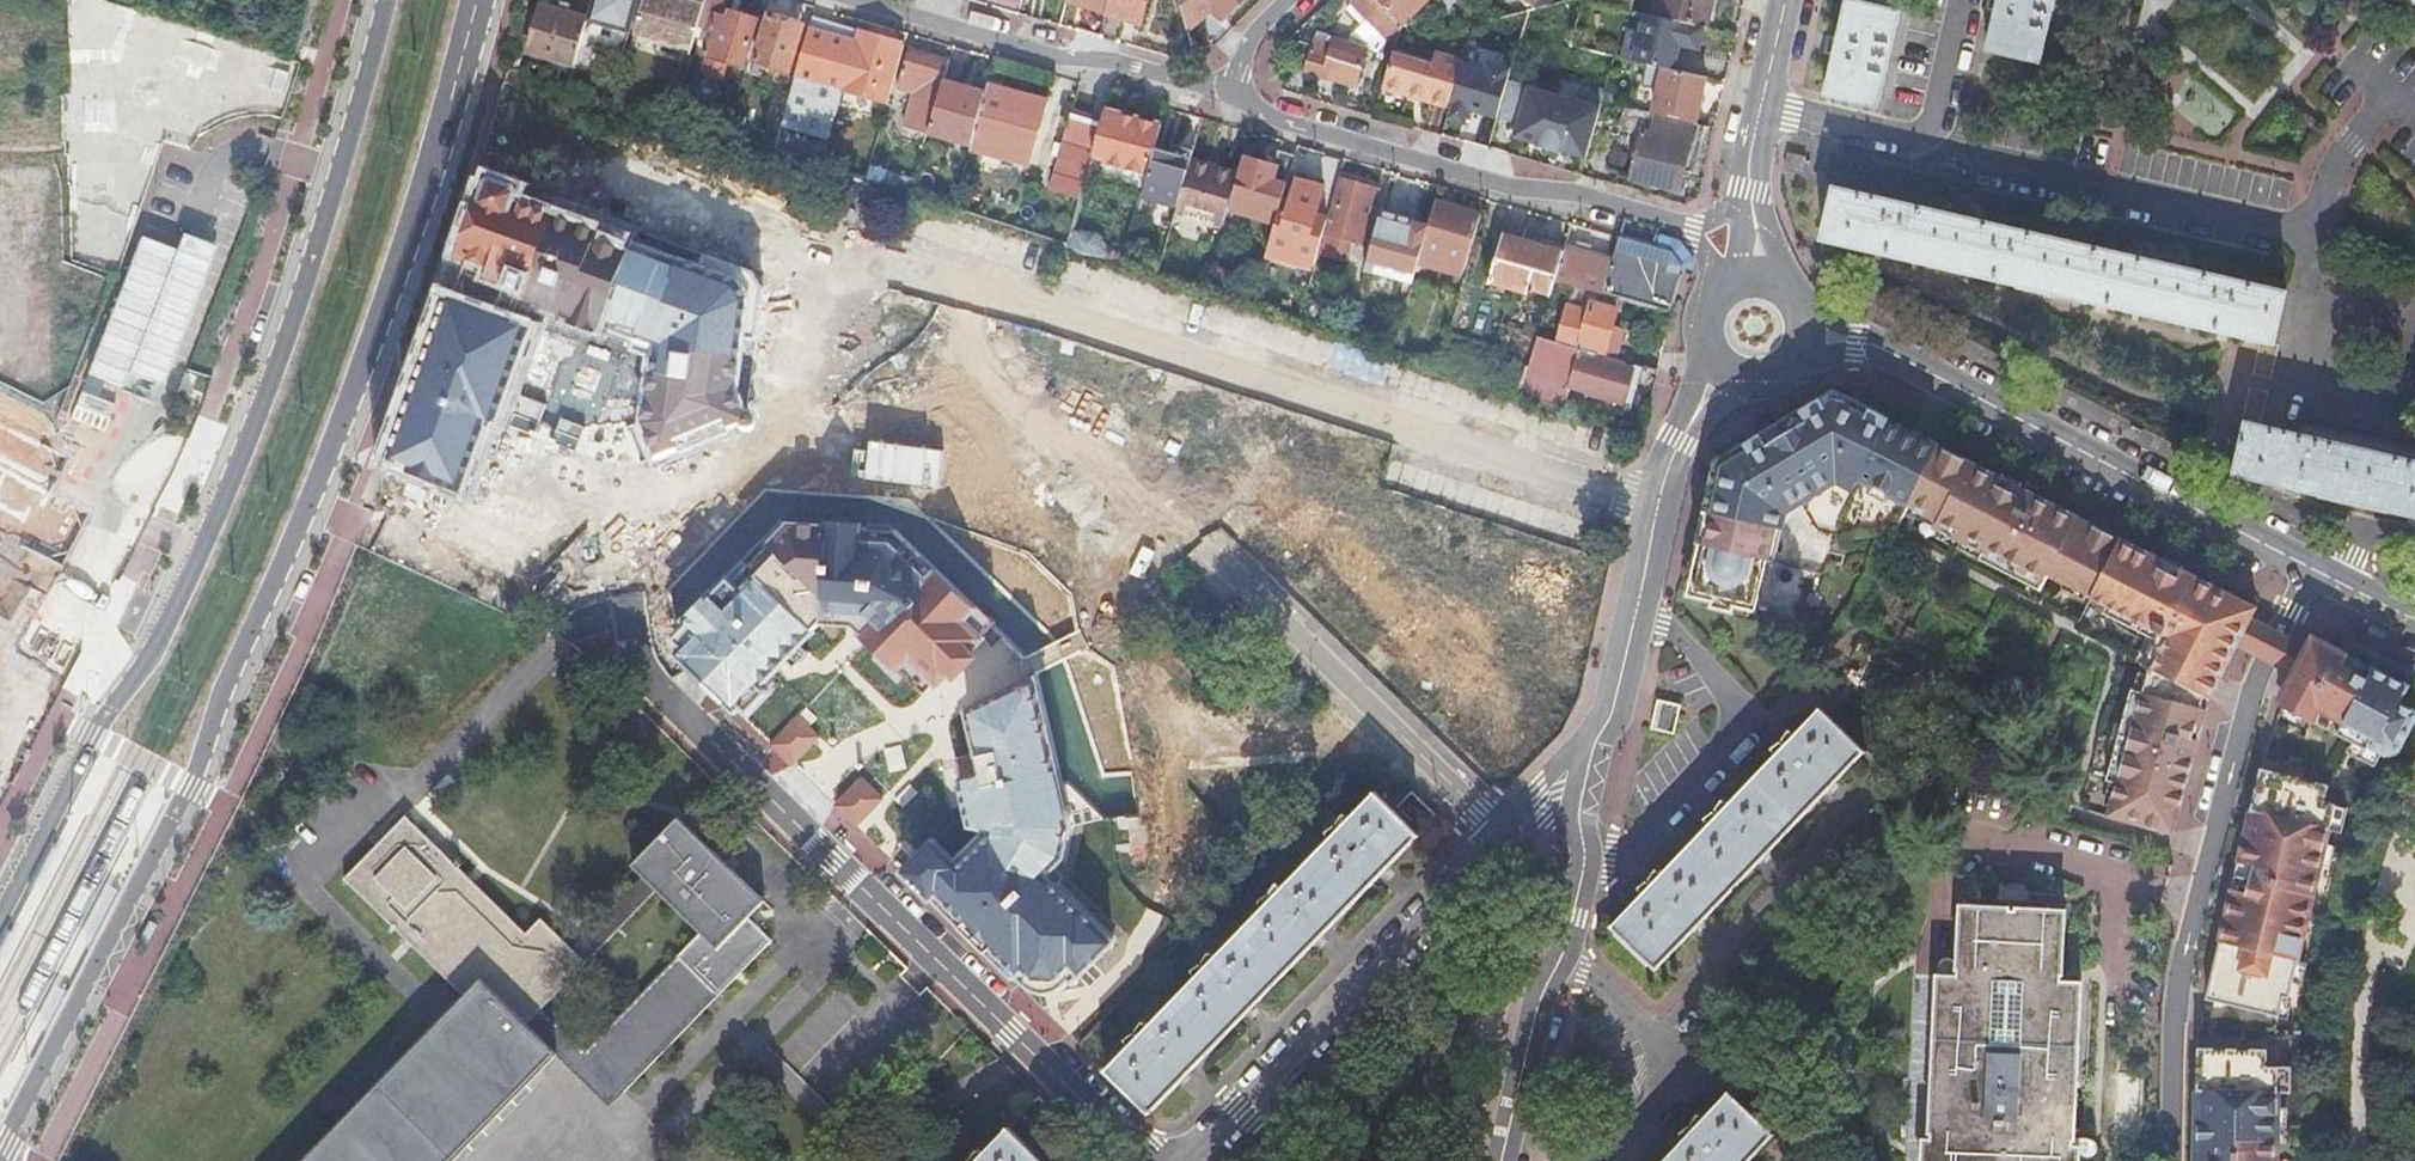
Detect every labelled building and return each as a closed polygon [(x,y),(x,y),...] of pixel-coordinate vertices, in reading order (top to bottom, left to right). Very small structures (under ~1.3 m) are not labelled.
[(173,21),(93,0),(65,0),(65,85),(62,95),(64,261),(120,276),(155,143),(174,143),(173,21)] [(587,20),(581,43),(622,55),(638,0),(596,0),(590,21),(587,20)] [(690,52),(698,25),(703,8),(675,0),(645,0),(643,5),(641,5),(633,34),(690,52)] [(703,8),(698,25),(711,29),(696,77),(719,84),(725,63),(741,68),(756,20),(728,12),(726,19),(715,16),(720,0),(705,0),(703,8)] [(1065,2),(1105,14),(1109,0),(1065,0),(1065,2)] [(1105,14),(1140,24),(1147,0),(1109,0),(1105,14)] [(1186,30),(1198,27),(1214,11),(1222,19),(1241,0),(1179,0),(1186,30)] [(1399,23),(1376,0),(1354,0),(1351,3),(1354,5),(1381,32),(1388,25),(1393,29),(1399,23)] [(1399,23),(1401,24),(1402,25),(1426,0),(1376,0),(1399,23)] [(1531,9),(1522,0),(1497,0),(1496,1),(1509,14),(1512,14),(1526,10),(1531,9)] [(1531,9),(1534,8),(1553,4),(1549,0),(1522,0),(1531,9)] [(1632,11),(1633,11),(1635,0),(1588,0),(1632,11)] [(1654,16),(1704,29),(1706,29),(1712,0),(1658,0),(1654,16)] [(1987,50),(2037,62),(2052,0),(1999,0),(1987,50)] [(1822,52),(1832,55),(1823,94),(1874,106),(1896,14),(1845,2),(1835,41),(1825,39),(1822,52)] [(1381,32),(1354,5),(1347,12),(1374,39),(1381,32)] [(528,53),(574,66),(581,43),(587,20),(542,7),(528,53)] [(1630,29),(1623,58),(1647,64),(1663,68),(1671,70),(1678,44),(1699,49),(1704,29),(1654,16),(1647,14),(1642,32),(1630,29)] [(789,72),(805,27),(769,15),(754,59),(789,72)] [(867,97),(887,102),(903,46),(811,19),(780,125),(824,139),(840,89),(860,94),(858,101),(865,103),(867,97)] [(1384,37),(1393,29),(1388,25),(1381,32),(1384,37)] [(1316,34),(1315,40),(1331,45),(1334,40),(1316,34)] [(1331,45),(1315,40),(1313,47),(1298,42),(1291,67),(1354,86),(1365,48),(1334,40),(1331,45)] [(1393,51),(1395,44),(1383,40),(1380,50),(1392,53),(1393,51)] [(897,89),(936,100),(941,83),(947,62),(908,50),(897,89)] [(1431,63),(1393,51),(1392,53),(1382,88),(1415,97),(1416,93),(1426,96),(1425,101),(1450,108),(1464,60),(1435,51),(1431,63)] [(1658,87),(1652,114),(1694,124),(1704,78),(1671,70),(1663,68),(1647,64),(1642,84),(1658,87)] [(1002,85),(989,81),(985,96),(971,146),(969,150),(1026,167),(1044,102),(1001,90),(1002,85)] [(1599,107),(1506,81),(1496,117),(1515,123),(1511,137),(1536,145),(1535,147),(1558,154),(1559,150),(1585,158),(1599,107)] [(985,96),(941,83),(936,100),(927,133),(971,146),(985,96)] [(1474,84),(1473,90),(1465,87),(1455,122),(1484,130),(1495,90),(1474,84)] [(1416,93),(1415,97),(1425,101),(1426,96),(1416,93)] [(1652,114),(1621,107),(1617,131),(1640,136),(1630,178),(1679,190),(1687,158),(1692,160),(1700,125),(1694,124),(1652,114)] [(1118,115),(1105,111),(1101,126),(1096,143),(1108,147),(1107,151),(1152,165),(1158,144),(1163,126),(1118,113),(1118,115)] [(1049,191),(1080,200),(1096,143),(1101,126),(1070,117),(1049,191)] [(1191,160),(1195,146),(1184,143),(1186,131),(1166,126),(1159,156),(1155,156),(1151,177),(1175,184),(1180,162),(1189,165),(1191,160)] [(1282,197),(1294,155),(1277,150),(1271,167),(1241,157),(1237,173),(1227,210),(1274,224),(1276,218),(1282,197)] [(1152,165),(1107,151),(1103,164),(1149,177),(1152,165)] [(1806,157),(1787,153),(1784,168),(1803,172),(1806,157)] [(1212,172),(1214,166),(1191,160),(1189,165),(1212,172)] [(1175,212),(1222,226),(1227,210),(1237,173),(1214,166),(1212,172),(1189,165),(1175,212)] [(384,420),(372,453),(389,460),(478,495),(490,464),(504,423),(574,451),(584,426),(626,423),(640,463),(656,458),(753,418),(741,390),(745,355),(755,356),(763,288),(754,272),(703,254),(699,265),(629,239),(633,228),(484,174),(470,170),(442,258),(458,263),(449,289),(434,284),(396,388),(384,420)] [(1282,197),(1276,218),(1312,229),(1323,188),(1297,181),(1292,200),(1282,197)] [(1327,224),(1324,233),(1362,244),(1376,190),(1344,182),(1333,225),(1327,224)] [(2289,291),(1828,185),(1815,242),(2276,347),(2289,291)] [(1447,227),(1429,221),(1427,228),(1416,265),(1460,278),(1478,216),(1453,209),(1447,227)] [(1364,271),(1411,285),(1414,274),(1416,265),(1427,228),(1410,223),(1405,240),(1376,231),(1364,271)] [(1551,296),(1554,283),(1563,253),(1502,235),(1488,283),(1527,294),(1528,293),(1531,294),(1532,290),(1551,296)] [(1667,251),(1618,238),(1611,262),(1602,292),(1653,307),(1653,310),(1670,314),(1679,273),(1679,267),(1673,256),(1667,251)] [(1576,251),(1564,248),(1563,253),(1554,283),(1588,292),(1601,296),(1602,292),(1611,262),(1587,255),(1589,249),(1578,246),(1576,251)] [(1251,305),(1261,308),(1265,293),(1255,290),(1251,305)] [(1625,302),(1601,296),(1588,292),(1583,309),(1589,311),(1586,322),(1579,320),(1578,324),(1567,321),(1560,344),(1633,365),(1640,344),(1616,337),(1617,330),(1611,328),(1616,311),(1621,313),(1625,302)] [(72,518),(133,313),(92,301),(31,506),(72,518)] [(1521,391),(1570,407),(1576,389),(1633,406),(1643,368),(1633,365),(1560,344),(1539,337),(1537,337),(1521,391)] [(1891,496),(1909,505),(1910,504),(1940,445),(1940,444),(1836,391),(1756,438),(1718,460),(1686,593),(1712,599),(1710,605),(1731,610),(1733,604),(1749,608),(1755,609),(1767,558),(1774,560),(1785,511),(1840,479),(1849,474),(1859,479),(1872,486),(1891,496)] [(2242,419),(2229,474),(2414,517),(2414,459),(2242,419)] [(2245,630),(2253,615),(2228,602),(2231,594),(2183,570),(2182,569),(2182,570),(2164,561),(2164,560),(2163,560),(2121,538),(2121,539),(2112,534),(2088,522),(2078,517),(2079,516),(2021,487),(2020,488),(2003,479),(2003,478),(2003,477),(1940,445),(1910,504),(1916,507),(1940,519),(1936,526),(1963,540),(1984,551),(1981,558),(2041,589),(2048,575),(2065,583),(2087,595),(2109,606),(2129,616),(2127,620),(2128,620),(2151,632),(2136,660),(2150,667),(2148,674),(2144,692),(2135,689),(2132,689),(2123,723),(2122,724),(2125,725),(2120,744),(2117,743),(2117,744),(2107,780),(2110,781),(2117,783),(2111,807),(2109,815),(2165,831),(2176,793),(2184,795),(2207,709),(2201,707),(2205,695),(2210,698),(2225,669),(2231,658),(2236,648),(2239,643),(2245,630)] [(2021,487),(2023,483),(2005,473),(2003,477),(2003,478),(2003,479),(2020,488),(2021,487)] [(1859,479),(1849,474),(1840,479),(1856,487),(1859,479)] [(1872,486),(1868,493),(1887,503),(1891,496),(1872,486)] [(1940,519),(1916,507),(1912,514),(1936,526),(1940,519)] [(892,523),(776,519),(656,640),(733,716),(825,623),(853,626),(899,669),(908,660),(937,687),(999,622),(892,523)] [(1984,551),(1963,540),(1959,547),(1981,558),(1984,551)] [(2164,560),(2164,561),(2182,570),(2182,569),(2183,570),(2185,566),(2165,556),(2163,560),(2164,560)] [(2087,595),(2065,583),(2062,587),(2085,599),(2087,595)] [(2257,607),(2231,594),(2228,602),(2253,615),(2257,607)] [(1749,608),(1733,604),(1731,610),(1748,614),(1749,608)] [(2129,616),(2109,606),(2106,612),(2127,623),(2128,620),(2127,620),(2129,616)] [(2245,630),(2236,648),(2245,653),(2265,662),(2284,671),(2293,676),(2294,672),(2295,673),(2302,658),(2293,653),(2274,644),(2254,634),(2245,630)] [(2414,716),(2414,710),(2398,701),(2407,684),(2323,640),(2313,635),(2302,658),(2295,673),(2294,672),(2293,676),(2284,703),(2354,739),(2367,746),(2369,742),(2383,749),(2399,747),(2414,716)] [(2140,672),(2135,689),(2144,692),(2148,674),(2140,672)] [(1033,686),(959,707),(978,773),(955,779),(968,827),(987,830),(959,859),(932,833),(898,868),(1014,979),(1025,968),(1036,978),(1057,977),(1070,963),(1079,972),(1110,941),(1046,878),(1062,862),(1073,826),(1033,686)] [(1682,704),(1657,699),(1650,730),(1675,736),(1682,704)] [(1654,969),(1690,930),(1693,933),(1702,923),(1700,920),(1755,863),(1758,866),(1770,854),(1766,850),(1822,792),(1825,795),(1837,783),(1834,780),(1862,751),(1816,709),(1792,735),(1786,730),(1781,738),(1785,742),(1783,745),(1778,741),(1769,748),(1774,755),(1727,805),(1720,800),(1714,809),(1718,814),(1716,816),(1711,812),(1703,818),(1704,822),(1707,825),(1661,874),(1654,869),(1648,878),(1653,883),(1650,886),(1645,881),(1635,888),(1641,894),(1609,927),(1654,969)] [(2117,722),(2111,743),(2117,744),(2117,743),(2120,744),(2125,725),(2122,724),(2123,723),(2117,722)] [(2367,746),(2354,739),(2348,750),(2375,764),(2383,749),(2369,742),(2367,746)] [(2303,778),(2306,769),(2266,759),(2264,768),(2262,768),(2207,997),(2280,1014),(2284,994),(2290,995),(2293,980),(2299,959),(2322,862),(2327,842),(2330,827),(2336,803),(2325,800),(2328,783),(2303,778)] [(2117,783),(2110,781),(2103,805),(2111,807),(2117,783)] [(1132,1047),(1109,1072),(1152,1114),(1181,1084),(1183,1087),(1190,1080),(1194,1076),(1193,1073),(1247,1014),(1250,1017),(1255,1012),(1260,1007),(1258,1005),(1314,945),(1317,948),(1322,943),(1328,937),(1325,934),(1380,876),(1382,878),(1387,874),(1393,868),(1390,866),(1420,835),(1375,792),(1352,817),(1342,812),(1338,820),(1344,825),(1341,828),(1335,824),(1325,829),(1331,838),(1284,887),(1275,882),(1270,892),(1275,897),(1272,899),(1267,896),(1259,900),(1264,907),(1219,955),(1209,951),(1205,962),(1208,965),(1206,968),(1201,964),(1193,968),(1199,976),(1152,1025),(1142,1021),(1139,1030),(1144,1033),(1142,1036),(1137,1032),(1127,1038),(1132,1047)] [(2176,793),(2165,831),(2173,833),(2184,795),(2176,793)] [(2336,803),(2330,827),(2342,830),(2348,806),(2336,803)] [(515,1015),(574,955),(543,924),(528,939),(460,873),(463,870),(456,863),(453,866),(407,821),(347,882),(468,1001),(311,1160),(459,1160),(559,1058),(527,1027),(515,1015)] [(703,938),(666,976),(690,999),(705,984),(719,998),(773,944),(750,922),(766,906),(679,821),(633,869),(646,881),(658,894),(703,938)] [(2327,842),(2322,862),(2331,865),(2336,844),(2327,842)] [(690,999),(666,976),(587,1056),(542,1012),(658,894),(646,881),(574,955),(515,1015),(527,1027),(559,1058),(611,1109),(719,998),(705,984),(690,999)] [(2068,911),(1963,906),(1959,977),(1940,976),(1932,1132),(1935,1132),(1934,1140),(1926,1140),(1925,1160),(2081,1160),(2081,1147),(2076,1147),(2084,983),(2064,982),(2068,911)] [(2299,959),(2293,980),(2303,982),(2308,961),(2299,959)] [(2242,1038),(2201,1037),(2201,1046),(2200,1046),(2198,1136),(2198,1160),(2278,1160),(2278,1126),(2279,1103),(2279,1089),(2279,1065),(2268,1065),(2268,1047),(2242,1047),(2242,1038)] [(2292,1065),(2279,1065),(2279,1089),(2292,1090),(2292,1065)] [(1771,1134),(1727,1093),(1705,1118),(1697,1113),(1691,1122),(1695,1126),(1693,1128),(1688,1125),(1679,1131),(1684,1137),(1662,1160),(1745,1160),(1771,1134)] [(2289,1103),(2279,1103),(2278,1126),(2288,1126),(2289,1103)] [(1010,1128),(986,1153),(978,1150),(973,1157),(976,1160),(1044,1160),(1010,1128)]
